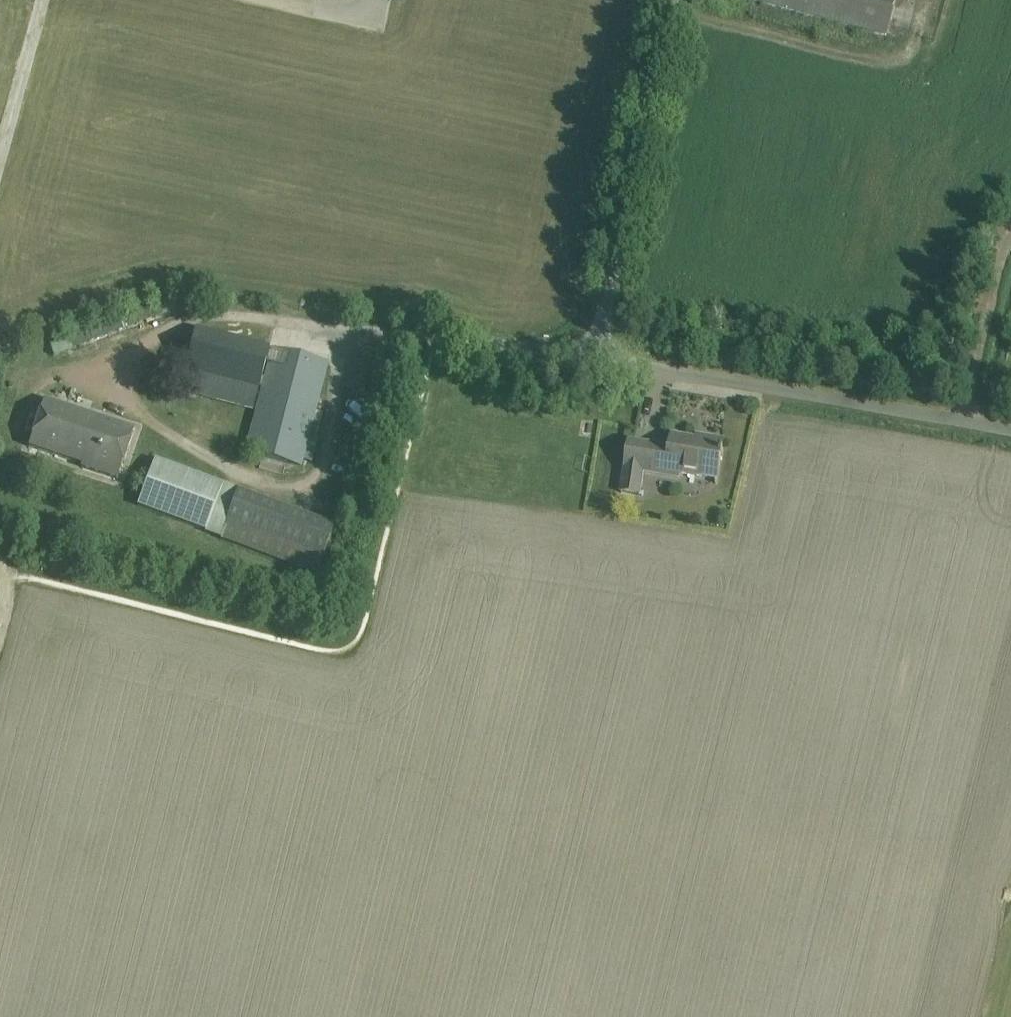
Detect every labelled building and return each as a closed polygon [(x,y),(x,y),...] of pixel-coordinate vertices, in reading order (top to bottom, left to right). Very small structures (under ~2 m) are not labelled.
[(885,36),(895,0),(756,0),(885,36)] [(134,312),(50,344),(55,357),(180,310),(175,298),(135,313),(134,312)] [(269,347),(195,329),(189,351),(172,347),(168,365),(159,363),(157,372),(183,379),(180,392),(253,410),(269,347)] [(272,348),(246,452),(266,456),(300,465),(302,459),(307,436),(318,396),(321,381),(326,362),(272,348)] [(134,427),(43,400),(29,448),(83,463),(82,466),(118,480),(134,427)] [(670,448),(629,441),(622,485),(623,485),(622,493),(639,495),(643,472),(716,484),(722,445),(672,436),(670,448)] [(316,575),(334,525),(155,459),(137,506),(206,531),(205,533),(221,539),(220,540),(316,575)]
